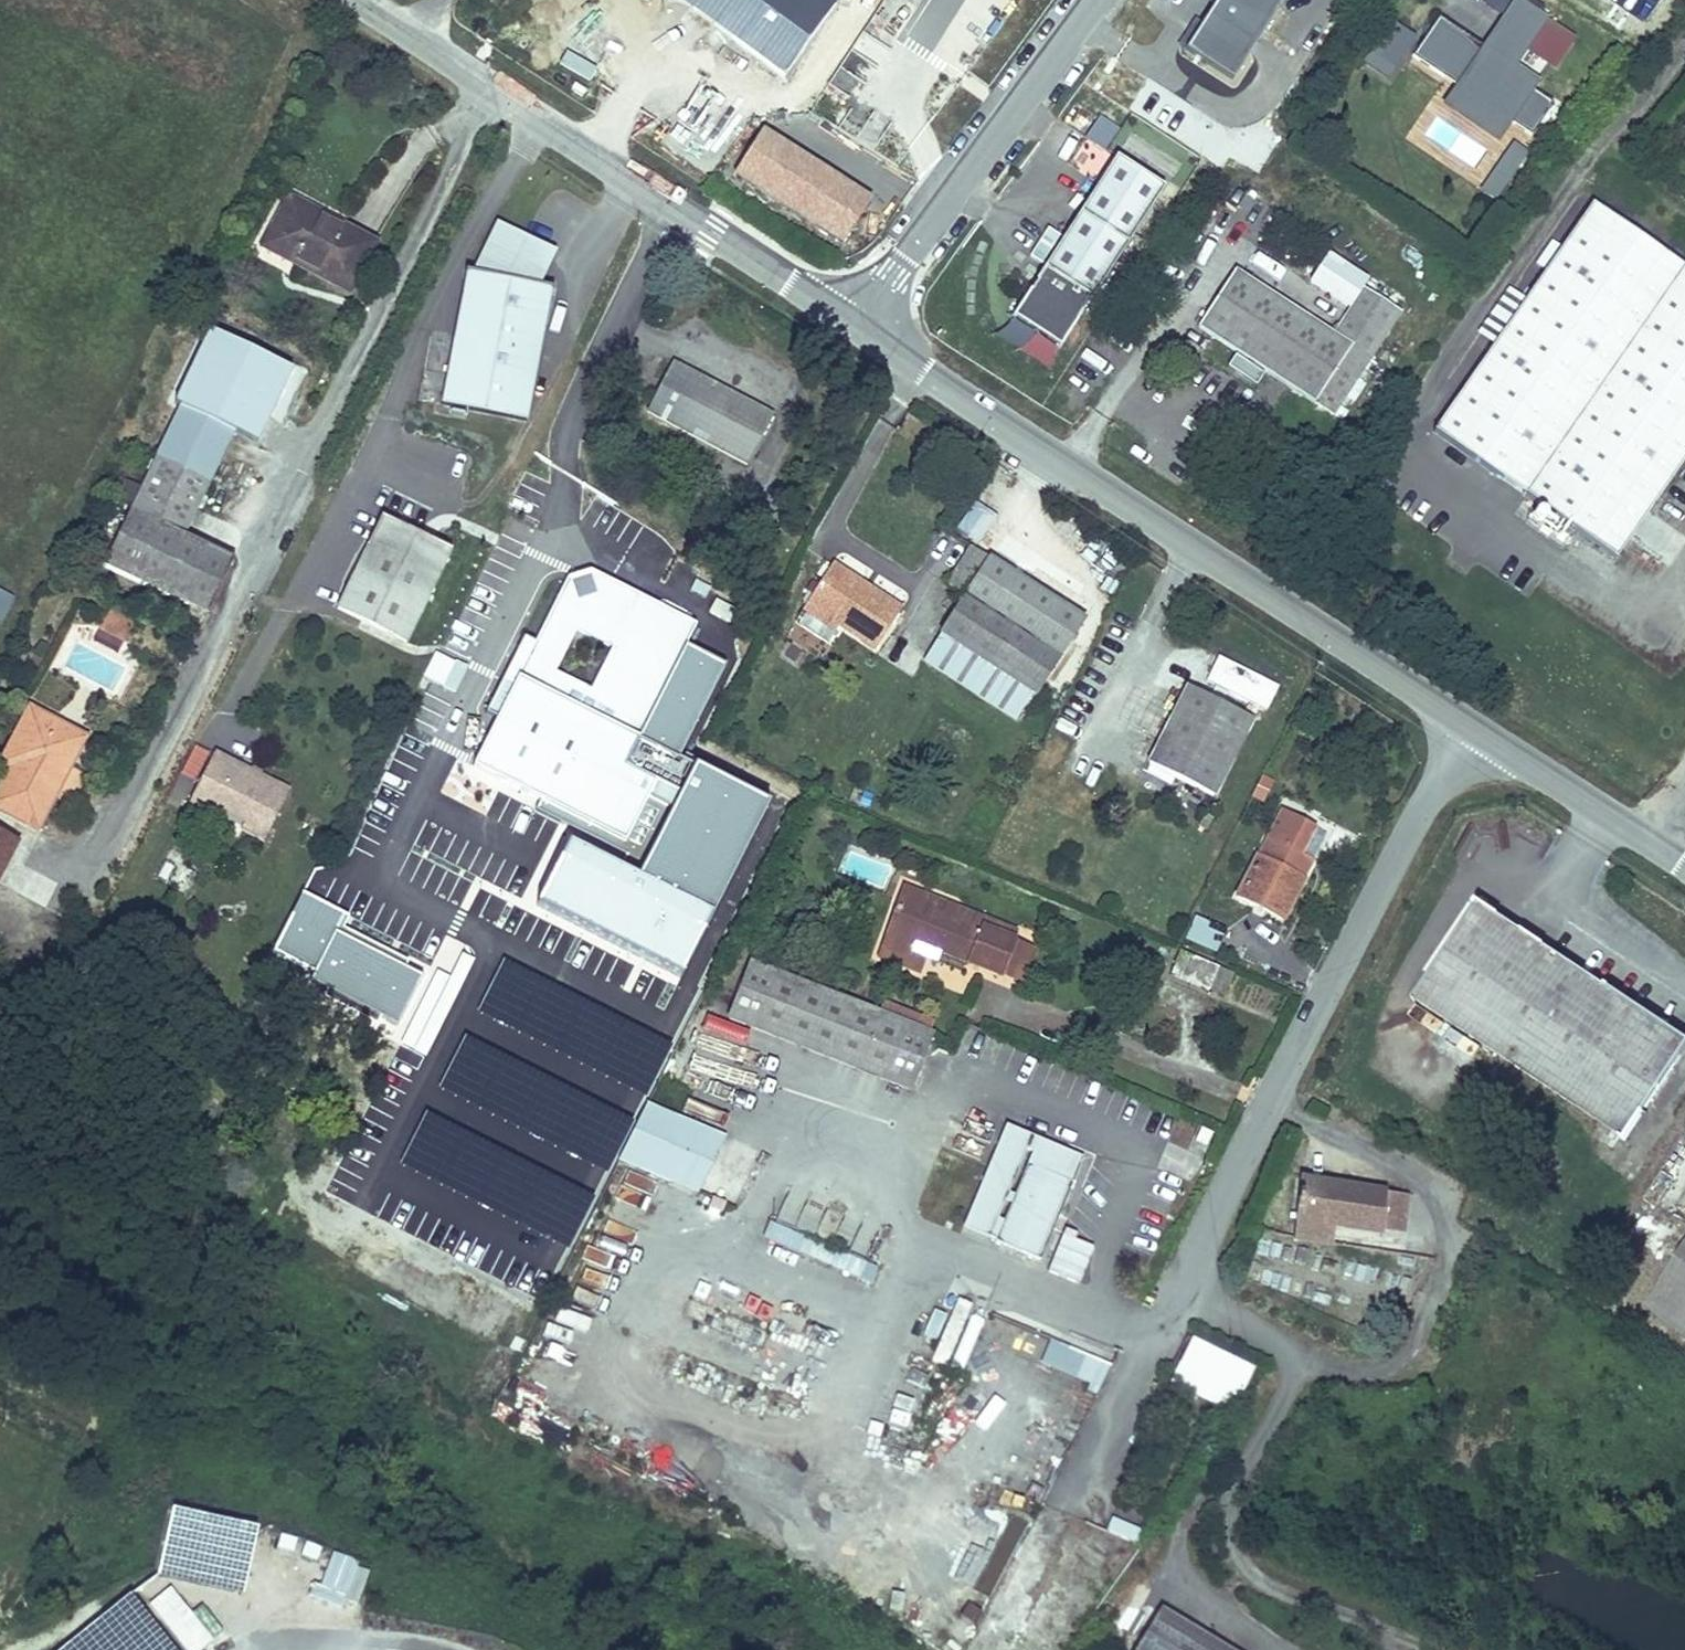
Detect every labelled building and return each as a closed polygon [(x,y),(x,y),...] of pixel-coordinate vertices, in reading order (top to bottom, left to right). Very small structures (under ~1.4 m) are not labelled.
[(783,73),(831,7),(821,0),(682,0),(783,73)] [(1185,58),(1232,88),(1288,0),(1221,0),(1185,58)] [(1412,57),(1459,89),(1451,101),(1499,133),(1507,121),(1531,136),(1553,104),(1530,88),(1535,79),(1515,66),(1525,51),(1550,67),(1571,35),(1518,0),(1515,0),(1514,1),(1513,0),(1489,0),(1487,3),(1505,15),(1484,48),(1438,17),(1412,57)] [(1386,80),(1412,38),(1384,20),(1358,62),(1386,80)] [(837,70),(831,86),(854,95),(860,79),(837,70)] [(735,183),(845,251),(874,204),(764,136),(735,183)] [(1512,140),(1475,186),(1493,200),(1530,154),(1512,140)] [(1159,193),(1111,162),(1030,288),(1033,289),(1027,299),(1024,297),(1007,324),(1055,355),(1073,328),(1070,326),(1076,317),(1078,318),(1159,193)] [(381,241),(287,194),(267,235),(301,252),(294,265),(354,295),(381,241)] [(1434,431),(1618,557),(1684,459),(1684,266),(1592,202),(1434,431)] [(496,222),(471,271),(466,270),(441,406),(527,422),(553,286),(541,284),(557,253),(496,222)] [(294,265),(301,252),(267,235),(260,248),(294,265)] [(1233,274),(1197,330),(1328,414),(1348,383),(1394,311),(1360,289),(1329,336),(1233,274)] [(174,403),(179,405),(236,432),(257,442),(292,369),(209,329),(174,403)] [(771,414),(673,363),(647,412),(745,464),(771,414)] [(1348,383),(1328,414),(1339,421),(1359,390),(1348,383)] [(213,480),(236,432),(179,405),(157,453),(213,480)] [(232,558),(186,536),(213,480),(157,453),(104,563),(206,612),(232,558)] [(338,608),(406,641),(451,549),(382,515),(338,608)] [(945,587),(964,598),(987,561),(968,549),(945,587)] [(874,650),(902,606),(834,561),(797,617),(801,620),(805,615),(834,633),(838,627),(874,650)] [(1082,619),(987,561),(964,598),(942,634),(1036,692),(1082,619)] [(686,645),(697,623),(592,570),(567,578),(535,643),(524,638),(485,714),(496,720),(472,766),(541,800),(536,809),(644,863),(636,878),(569,845),(539,905),(681,977),(769,803),(678,757),(725,665),(686,645)] [(13,597),(0,590),(0,622),(13,597)] [(109,614),(102,629),(125,641),(132,626),(109,614)] [(834,633),(805,615),(801,620),(798,625),(827,643),(834,633)] [(1036,692),(942,634),(924,662),(1019,720),(1036,692)] [(421,678),(453,694),(466,667),(434,651),(421,678)] [(1216,796),(1255,717),(1188,683),(1148,763),(1216,796)] [(88,737),(28,706),(1,760),(10,765),(0,784),(0,815),(37,834),(57,796),(77,806),(91,778),(72,767),(88,737)] [(199,783),(188,804),(209,815),(211,810),(243,825),(240,830),(264,842),(290,788),(215,751),(213,755),(194,745),(180,773),(199,783)] [(532,903),(562,837),(448,787),(419,852),(532,903)] [(1316,823),(1282,807),(1238,897),(1284,919),(1312,860),(1301,855),(1316,823)] [(17,840),(0,832),(0,874),(17,840)] [(920,902),(939,896),(905,883),(900,894),(920,902)] [(308,984),(397,1028),(422,977),(406,969),(409,962),(342,929),(348,917),(302,894),(272,954),(313,974),(308,984)] [(1013,938),(1018,926),(998,919),(982,927),(953,916),(958,903),(939,896),(920,902),(900,894),(876,956),(919,973),(925,959),(937,963),(938,959),(964,969),(966,963),(999,976),(1013,938)] [(953,916),(982,927),(998,919),(958,903),(953,916)] [(1478,903),(1476,906),(1471,903),(1425,971),(1430,974),(1414,999),(1624,1140),(1684,1050),(1684,1042),(1478,903)] [(1226,928),(1195,916),(1185,940),(1216,952),(1226,928)] [(1013,938),(999,976),(1030,988),(1045,950),(1013,938)] [(1220,965),(1180,950),(1170,974),(1210,990),(1220,965)] [(504,959),(477,1011),(644,1096),(671,1044),(504,959)] [(880,1011),(749,960),(726,1017),(910,1088),(933,1031),(929,1030),(933,1020),(883,1001),(880,1011)] [(1232,970),(1220,965),(1210,990),(1222,994),(1232,970)] [(1413,1003),(1406,1013),(1433,1030),(1439,1020),(1413,1003)] [(465,1036),(438,1088),(604,1173),(631,1121),(465,1036)] [(725,1137),(646,1103),(622,1161),(701,1194),(725,1137)] [(425,1112),(398,1165),(565,1250),(592,1197),(425,1112)] [(1039,1258),(1081,1157),(1006,1127),(964,1228),(1039,1258)] [(1408,1195),(1302,1181),(1296,1226),(1328,1230),(1402,1240),(1408,1195)] [(1328,1230),(1296,1226),(1294,1237),(1326,1241),(1328,1230)] [(1647,1318),(1684,1340),(1684,1255),(1647,1318)] [(1254,1367),(1195,1336),(1170,1384),(1230,1415),(1254,1367)] [(1099,1389),(1108,1364),(1087,1356),(1077,1381),(1099,1389)] [(1110,1518),(1105,1531),(1135,1542),(1139,1528),(1110,1518)] [(176,1524),(172,1571),(244,1577),(249,1531),(176,1524)] [(330,1554),(318,1587),(356,1601),(368,1568),(330,1554)] [(199,1604),(189,1612),(168,1587),(147,1605),(184,1649),(198,1649),(221,1631),(199,1604)] [(1162,1608),(1137,1649),(1231,1649),(1162,1608)] [(124,1614),(93,1642),(101,1649),(157,1649),(124,1614)]
